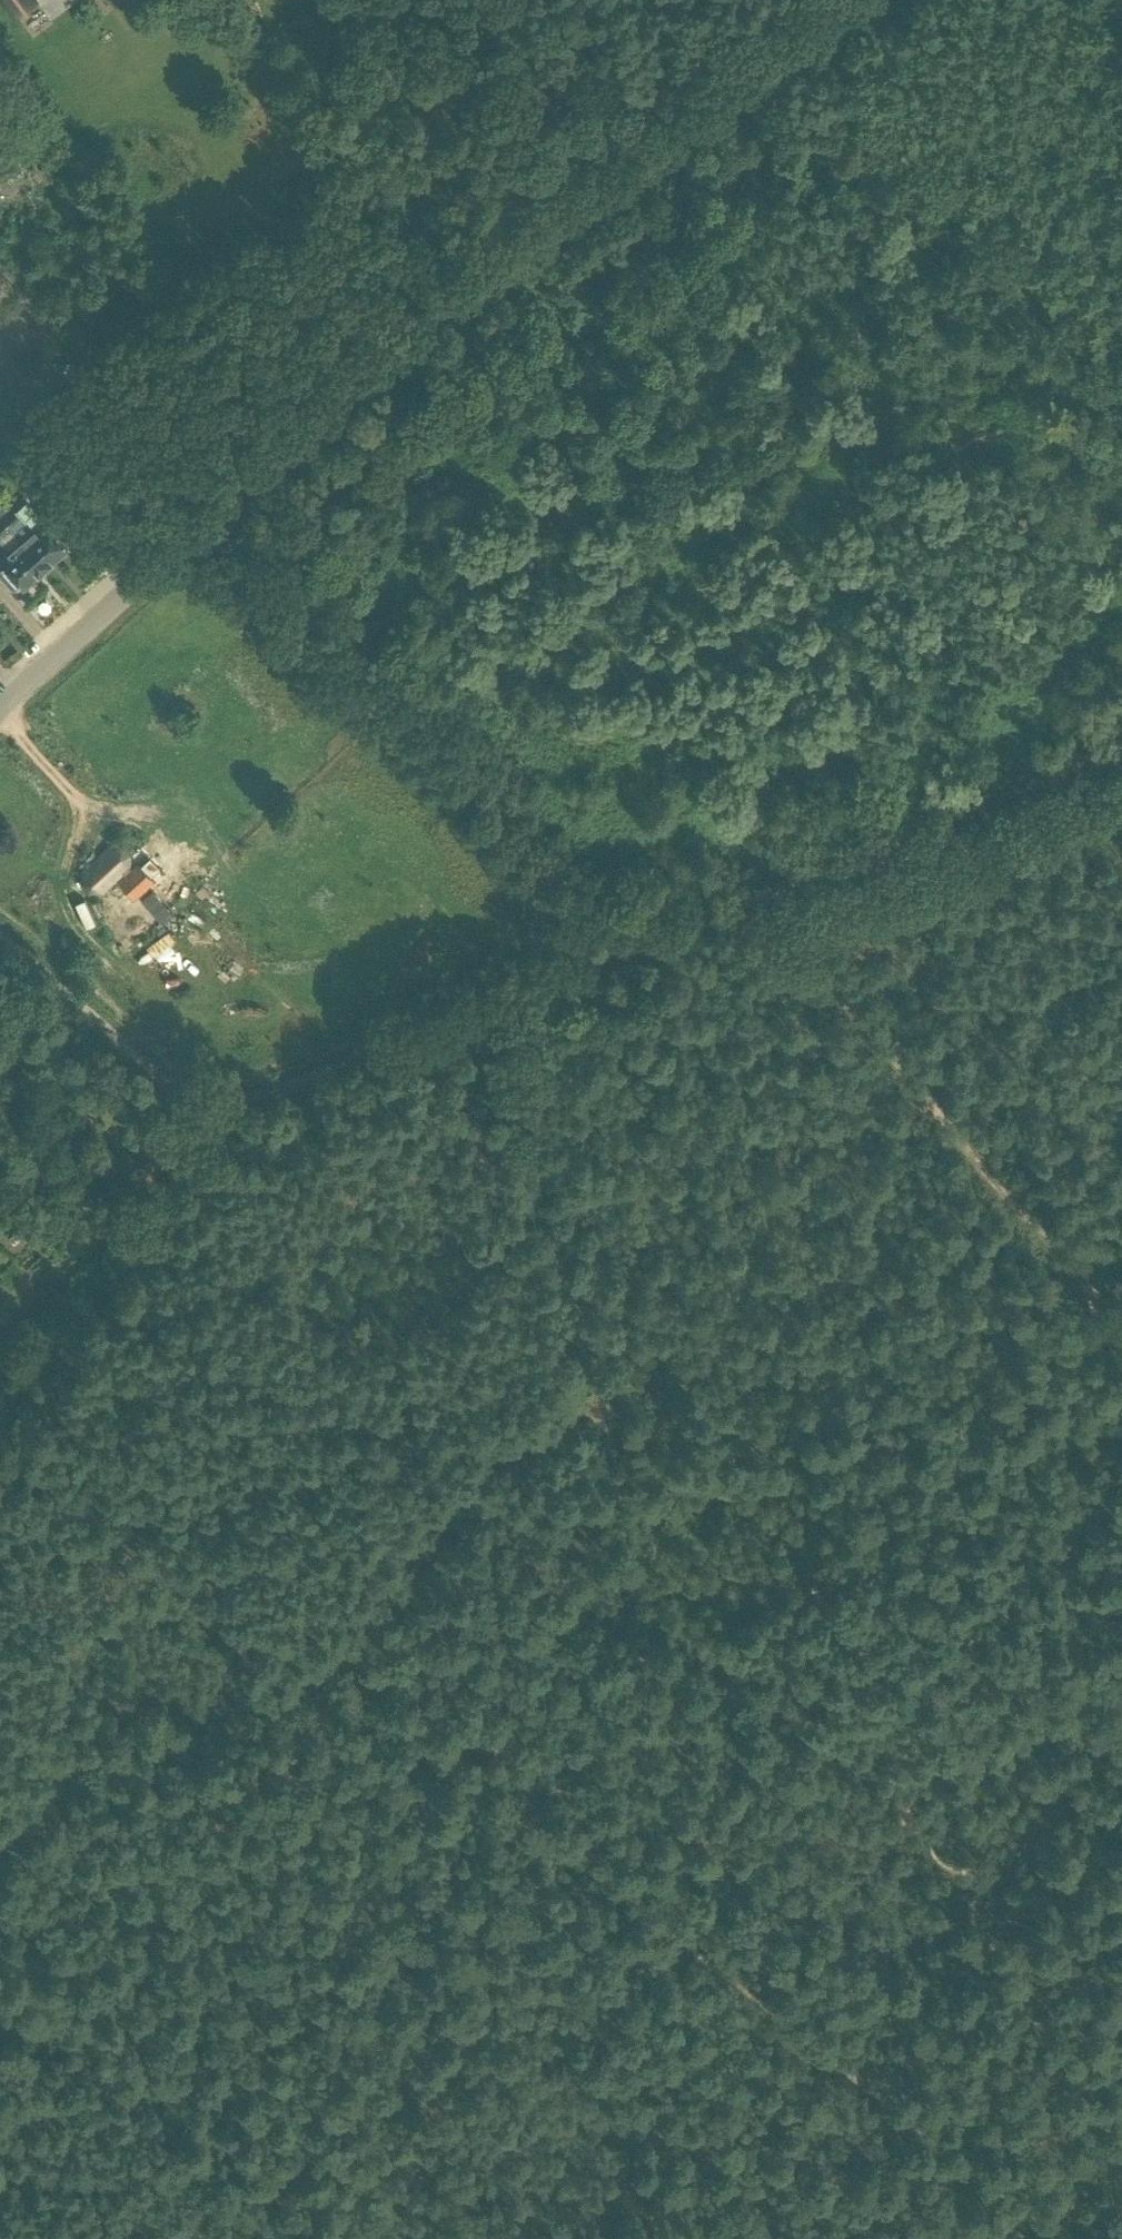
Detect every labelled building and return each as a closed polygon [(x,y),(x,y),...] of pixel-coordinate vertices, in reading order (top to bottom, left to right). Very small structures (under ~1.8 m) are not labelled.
[(13,9),(17,14),(36,0),(7,0),(13,9)] [(2,518),(46,567),(68,548),(65,545),(70,541),(71,534),(57,518),(50,519),(45,522),(44,521),(33,531),(14,509),(2,518)] [(2,518),(0,521),(0,537),(12,550),(0,560),(2,562),(0,564),(0,573),(13,587),(18,588),(22,584),(24,587),(46,567),(2,518)] [(83,870),(82,883),(90,892),(103,891),(124,871),(130,866),(131,853),(124,845),(110,845),(83,870)] [(172,913),(153,891),(143,901),(154,914),(161,923),(168,917),(172,913)] [(0,1328),(13,1315),(0,1302),(0,1328)]
